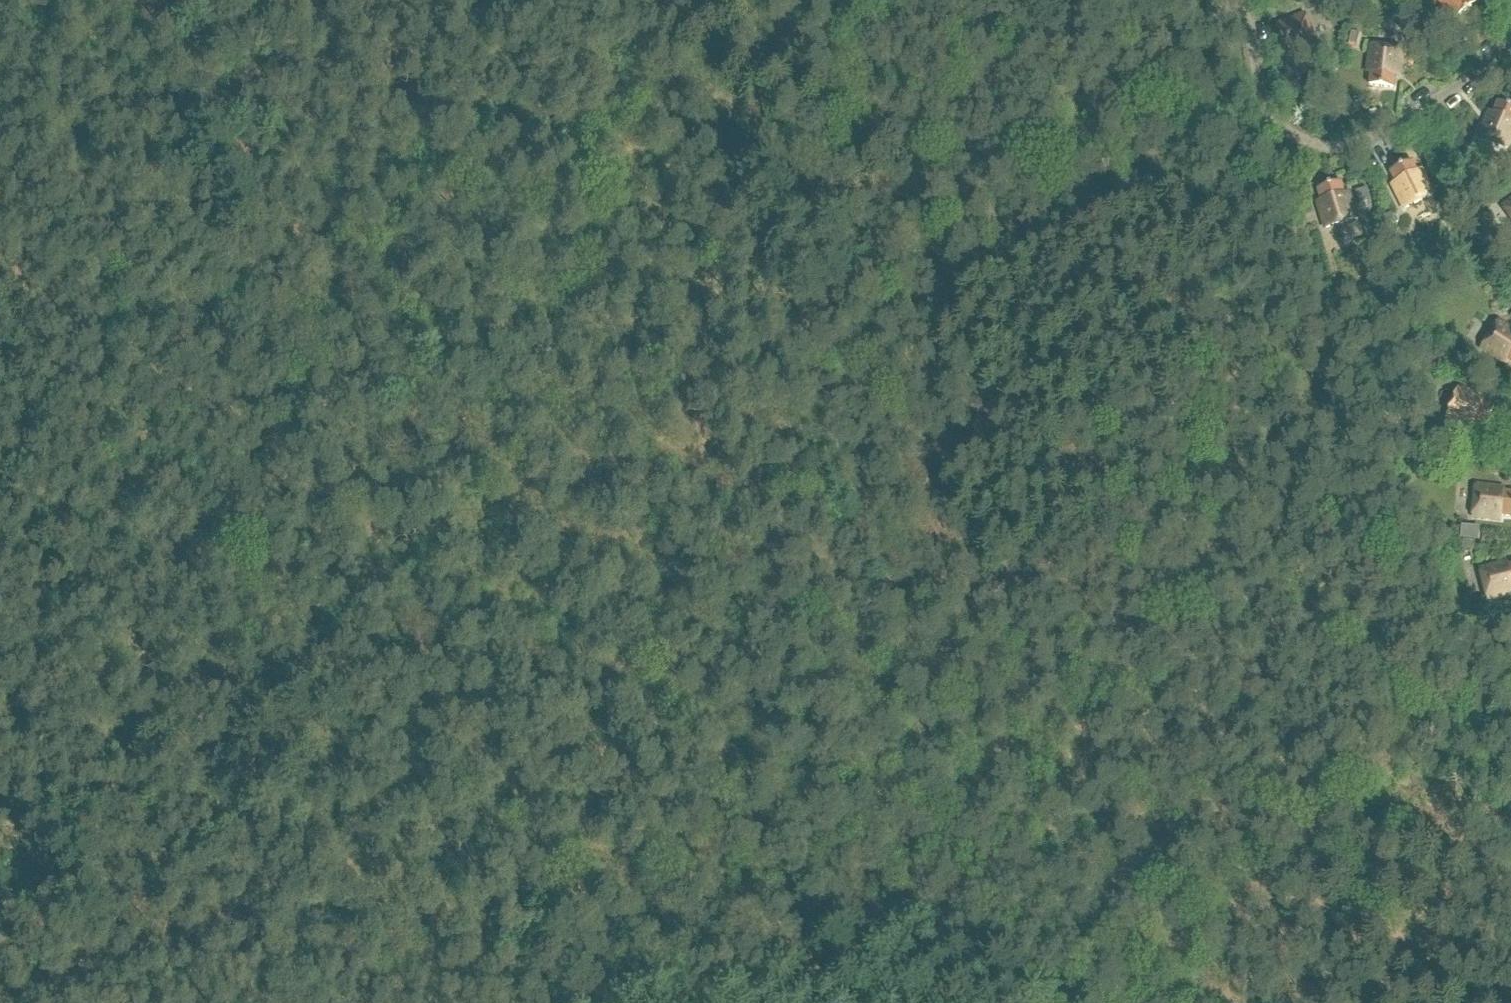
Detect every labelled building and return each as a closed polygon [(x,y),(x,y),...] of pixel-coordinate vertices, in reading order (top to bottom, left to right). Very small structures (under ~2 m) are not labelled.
[(1479,2),(1477,0),(1438,0),(1454,21),(1479,2)] [(1288,54),(1317,43),(1305,14),(1276,26),(1288,54)] [(1357,46),(1360,33),(1350,32),(1348,44),(1357,46)] [(1400,68),(1402,50),(1371,46),(1368,73),(1372,73),(1370,86),(1393,89),(1396,67),(1400,68)] [(1499,102),(1490,123),(1487,121),(1480,138),(1508,150),(1510,144),(1510,107),(1499,102)] [(1464,154),(1454,159),(1459,170),(1469,165),(1464,154)] [(1405,209),(1433,195),(1421,171),(1417,173),(1411,161),(1391,172),(1401,191),(1397,193),(1405,209)] [(1344,195),(1340,183),(1318,189),(1325,210),(1321,211),(1326,229),(1356,220),(1348,194),(1344,195)] [(1368,199),(1364,188),(1356,190),(1360,202),(1368,199)] [(1396,224),(1390,213),(1380,218),(1386,229),(1396,224)] [(1491,263),(1500,257),(1496,251),(1491,250),(1485,254),(1491,263)] [(1498,322),(1482,348),(1505,363),(1507,359),(1510,362),(1510,330),(1498,322)] [(1446,376),(1458,382),(1462,373),(1450,367),(1446,376)] [(1486,429),(1494,408),(1474,400),(1475,396),(1458,389),(1447,418),(1472,428),(1474,424),(1486,429)] [(1494,492),(1495,488),(1477,486),(1473,517),(1500,520),(1501,516),(1510,517),(1510,494),(1494,492)] [(1463,540),(1477,541),(1478,532),(1463,531),(1463,540)] [(1475,542),(1462,541),(1461,550),(1475,551),(1475,542)] [(1499,569),(1498,566),(1480,570),(1488,600),(1510,594),(1510,566),(1499,569)]
